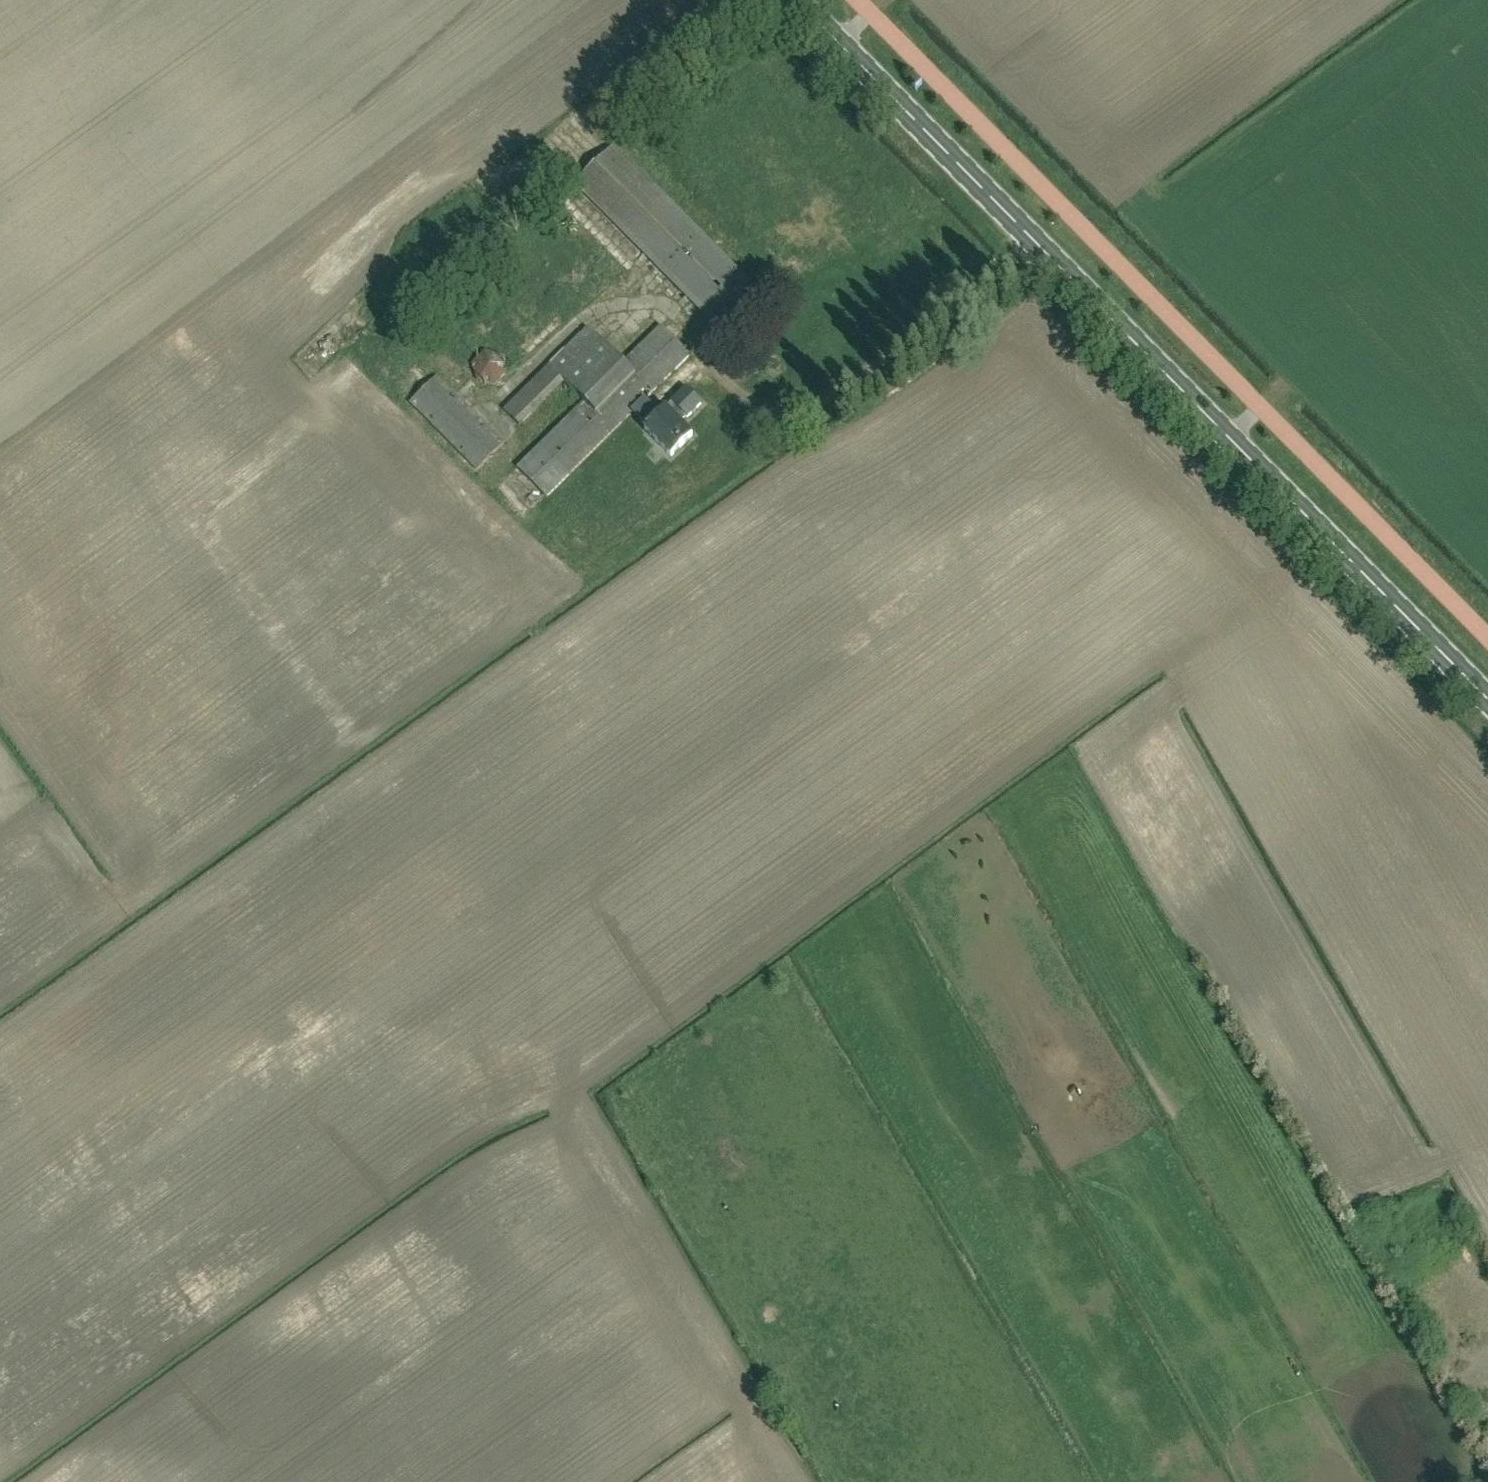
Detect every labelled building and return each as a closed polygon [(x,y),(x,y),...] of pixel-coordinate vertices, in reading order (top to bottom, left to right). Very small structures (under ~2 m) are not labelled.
[(757,289),(615,145),(576,183),(719,327),(757,289)] [(687,418),(701,404),(686,388),(659,414),(645,400),(691,355),(675,339),(682,332),(669,318),(623,363),(588,327),(504,410),(519,426),(565,381),(584,401),(518,467),(548,497),(635,411),(648,425),(644,429),(671,456),(693,435),(679,422),(685,416),(687,418)] [(490,383),(508,387),(513,368),(495,364),(490,383)] [(410,402),(477,470),(504,443),(437,375),(410,402)] [(1476,1438),(1487,1458),(1487,1431),(1476,1438)]
